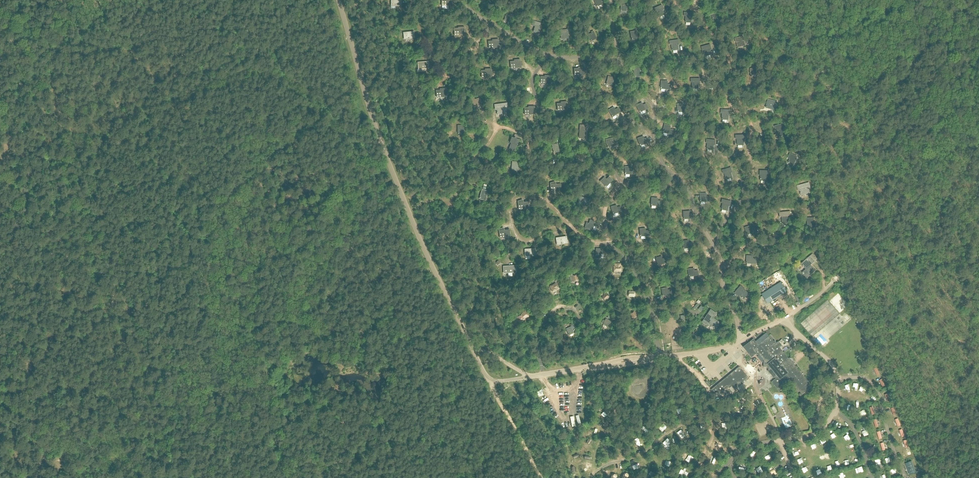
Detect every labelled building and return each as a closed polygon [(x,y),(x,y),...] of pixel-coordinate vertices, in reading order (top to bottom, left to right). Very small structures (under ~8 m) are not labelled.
[(664,15),(662,11),(664,10),(662,5),(653,9),(655,13),(657,12),(659,18),(664,15)] [(686,17),(685,22),(686,22),(686,23),(692,23),(692,18),(693,18),(693,13),(684,13),(684,17),(686,17)] [(504,21),(510,23),(512,15),(510,15),(509,16),(506,15),(504,21)] [(532,25),(535,25),(535,26),(533,32),(539,34),(542,24),(533,21),(532,25)] [(454,29),(454,36),(465,36),(465,35),(466,34),(466,31),(465,31),(465,29),(464,29),(464,28),(458,28),(458,29),(454,29)] [(560,30),(561,40),(569,39),(568,30),(560,30)] [(403,33),(404,40),(415,39),(414,32),(403,33)] [(588,35),(591,41),(597,39),(594,32),(591,33),(591,34),(588,35)] [(735,39),(736,43),(738,48),(745,46),(743,37),(735,39)] [(500,48),(499,47),(501,47),(500,43),(499,43),(499,41),(499,40),(492,40),(492,41),(488,42),(489,49),(500,48)] [(678,51),(678,45),(679,45),(679,40),(670,41),(670,45),(671,45),(672,51),(678,51)] [(712,55),(711,50),(712,50),(711,45),(702,47),(703,51),(704,51),(706,57),(712,55)] [(522,68),(521,67),(523,67),(522,63),(521,63),(521,61),(520,61),(520,60),(514,61),(514,62),(510,62),(511,69),(522,68)] [(585,76),(585,74),(586,74),(586,71),(585,71),(585,69),(584,69),(584,68),(578,68),(578,69),(574,69),(574,76),(585,76)] [(481,71),(482,78),(492,78),(492,76),(493,76),(493,72),(492,73),(492,70),(491,70),(491,69),(485,70),(485,71),(481,71)] [(633,70),(635,77),(636,78),(641,77),(640,72),(641,71),(640,69),(639,69),(637,69),(633,70)] [(551,85),(551,83),(552,83),(552,80),(551,80),(551,77),(551,76),(545,76),(545,77),(541,77),(540,84),(551,85)] [(610,85),(613,86),(615,78),(608,77),(606,85),(610,86),(610,85)] [(661,89),(662,89),(668,90),(671,90),(671,85),(668,85),(668,82),(668,81),(662,81),(661,89)] [(436,91),(437,98),(448,97),(447,90),(436,91)] [(474,108),(477,108),(483,106),(480,98),(475,100),(474,98),(471,99),(474,108)] [(768,100),(766,108),(775,111),(778,103),(768,100)] [(568,110),(568,109),(569,109),(569,105),(568,105),(568,103),(567,103),(567,102),(561,103),(561,104),(557,104),(558,111),(568,110)] [(642,103),(636,106),(639,113),(640,113),(649,109),(646,104),(643,105),(642,103)] [(495,111),(497,110),(497,114),(499,114),(506,113),(506,110),(508,110),(507,104),(495,105),(495,111)] [(678,105),(678,111),(678,112),(679,112),(684,112),(688,112),(687,107),(684,107),(684,104),(678,105)] [(535,115),(535,114),(536,113),(536,110),(535,110),(535,108),(535,107),(528,107),(528,108),(524,108),(524,115),(535,115)] [(614,107),(608,110),(612,118),(616,116),(621,113),(618,108),(615,110),(614,108),(614,107)] [(730,116),(731,110),(721,110),(721,114),(722,114),(722,120),(728,121),(729,116),(730,116)] [(775,127),(776,131),(778,131),(779,136),(780,136),(780,137),(786,136),(784,128),(785,128),(784,124),(783,122),(781,123),(781,125),(775,127)] [(665,125),(663,133),(669,134),(673,135),(674,130),(670,129),(671,126),(665,125)] [(745,140),(745,135),(736,136),(736,140),(737,140),(737,145),(743,145),(743,140),(745,140)] [(640,146),(646,144),(649,143),(648,138),(644,139),(643,137),(637,139),(640,146)] [(511,144),(509,150),(515,152),(517,145),(518,146),(520,141),(512,138),(510,143),(511,144)] [(608,148),(613,146),(617,146),(616,141),(612,142),(611,139),(606,140),(608,148)] [(716,146),(716,141),(707,140),(706,144),(707,144),(707,149),(713,150),(714,146),(716,146)] [(792,154),(788,163),(794,165),(798,157),(792,154)] [(513,162),(512,170),(518,171),(519,166),(521,167),(521,166),(521,163),(519,163),(513,162)] [(635,170),(631,170),(631,167),(625,167),(625,174),(625,175),(635,175),(635,170)] [(733,177),(731,172),(732,172),(731,168),(722,171),(723,174),(725,174),(726,180),(733,177)] [(770,175),(770,171),(760,171),(759,181),(768,181),(768,175),(770,175)] [(600,182),(606,188),(610,184),(613,181),(609,177),(607,180),(605,178),(600,182)] [(797,186),(798,192),(800,191),(801,196),(810,194),(809,189),(811,189),(809,183),(797,186)] [(475,199),(478,190),(472,188),(469,197),(475,199)] [(482,190),(480,197),(481,198),(480,199),(486,200),(487,195),(488,195),(489,192),(485,191),(482,190)] [(701,194),(701,202),(707,202),(710,202),(710,197),(707,197),(707,194),(701,194)] [(578,204),(587,206),(589,199),(579,197),(578,204)] [(652,198),(651,206),(657,207),(661,207),(661,202),(658,201),(658,199),(652,198)] [(730,206),(731,202),(722,200),(722,203),(723,204),(722,210),(728,211),(729,206),(730,206)] [(611,207),(613,214),(618,213),(622,212),(621,207),(617,208),(617,206),(617,205),(615,206),(611,207)] [(684,212),(684,213),(684,219),(684,220),(685,220),(694,219),(694,214),(690,214),(690,212),(687,212),(684,212)] [(585,229),(591,231),(593,231),(593,230),(595,222),(590,220),(589,223),(589,224),(586,223),(585,229)] [(745,228),(747,234),(747,235),(747,236),(748,235),(757,233),(755,228),(752,228),(751,226),(747,227),(745,228)] [(504,228),(499,230),(499,231),(500,239),(511,237),(510,230),(505,231),(504,228)] [(646,229),(639,229),(640,237),(641,237),(650,236),(649,231),(646,231),(646,229)] [(556,238),(557,245),(568,244),(567,237),(556,238)] [(689,241),(682,242),(684,250),(684,249),(693,248),(692,243),(689,243),(689,241)] [(593,253),(592,259),(599,259),(601,259),(601,250),(596,249),(596,253),(593,253)] [(747,256),(747,264),(756,265),(757,259),(753,259),(753,256),(747,256)] [(807,279),(816,271),(811,266),(815,262),(810,256),(808,258),(801,264),(806,269),(802,273),(807,279)] [(656,258),(658,266),(667,263),(666,258),(663,259),(662,257),(656,258)] [(695,269),(688,270),(689,277),(699,276),(698,271),(695,271),(695,269)] [(573,277),(572,275),(569,275),(571,283),(579,281),(578,276),(573,277)] [(549,287),(552,292),(560,289),(557,283),(549,287)] [(763,294),(762,295),(763,296),(766,301),(768,304),(770,302),(783,294),(777,285),(763,294)] [(740,296),(744,300),(749,294),(745,290),(746,289),(742,286),(735,294),(740,297),(740,296)] [(668,288),(662,289),(663,296),(663,297),(673,295),(672,290),(668,290),(668,288)] [(720,323),(714,319),(717,314),(711,310),(703,322),(707,326),(709,323),(716,328),(719,324),(720,323)] [(525,312),(515,319),(519,324),(529,317),(525,312)] [(566,329),(569,336),(574,334),(572,330),(575,329),(573,324),(570,325),(571,327),(566,329)] [(744,348),(751,357),(752,358),(756,355),(757,355),(758,355),(759,355),(760,355),(764,360),(764,367),(767,367),(768,369),(768,372),(774,378),(776,378),(776,379),(772,382),(780,391),(790,383),(788,381),(790,379),(803,394),(812,386),(783,352),(780,348),(782,346),(779,342),(777,344),(776,342),(773,342),(770,337),(759,346),(754,340),(748,345),(744,348)] [(740,367),(712,390),(715,394),(721,389),(724,391),(731,385),(735,391),(749,379),(740,367)] [(771,416),(775,426),(783,423),(778,413),(771,416)] [(906,464),(910,475),(916,473),(912,461),(906,464)]
